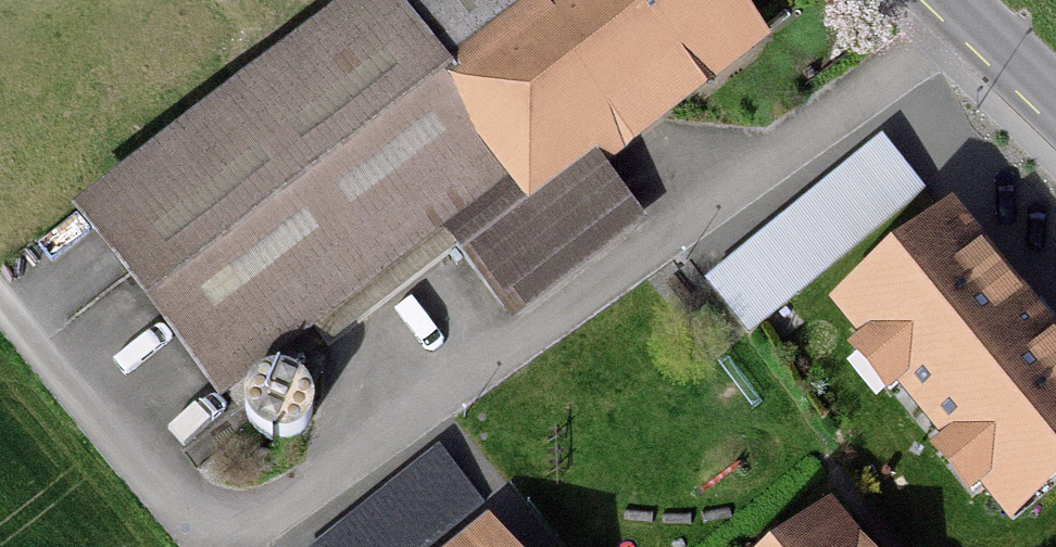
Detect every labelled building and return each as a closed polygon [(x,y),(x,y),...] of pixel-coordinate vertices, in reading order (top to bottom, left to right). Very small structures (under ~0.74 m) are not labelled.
[(532,0),(365,0),(87,217),(226,393),(439,226),(508,314),(642,210),(591,146),(742,28),(720,0),(557,0),(542,12),(532,0)] [(749,335),(924,185),(888,143),(713,293),(749,335)] [(847,312),(1015,517),(1055,483),(1055,356),(951,227),(847,312)] [(253,404),(254,424),(266,437),(284,442),(301,435),(311,420),(310,402),(300,388),(283,382),(264,388),(253,404)] [(329,546),(432,546),(486,505),(447,455),(329,546)] [(821,499),(764,546),(862,546),(821,499)] [(489,535),(474,546),(499,546),(489,535)]
